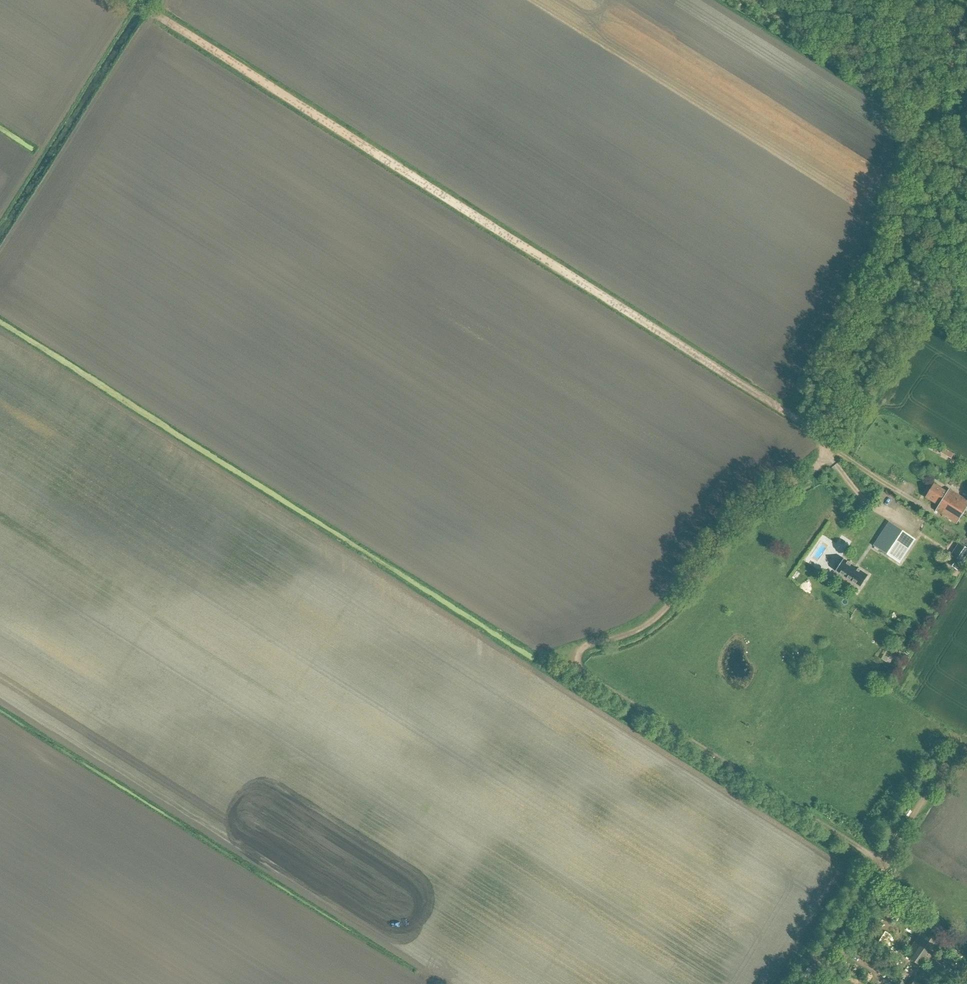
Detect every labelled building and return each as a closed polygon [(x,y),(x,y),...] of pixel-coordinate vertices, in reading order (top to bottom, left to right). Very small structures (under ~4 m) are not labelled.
[(832,465),(837,472),(845,465),(839,459),(832,465)] [(934,484),(926,498),(939,506),(937,509),(940,510),(939,512),(952,521),(957,523),(966,507),(966,501),(965,500),(950,490),(948,492),(934,484)] [(889,523),(874,546),(900,562),(915,540),(889,523)] [(959,536),(957,539),(966,546),(966,542),(959,536)] [(944,555),(955,562),(965,547),(954,540),(944,555)] [(860,588),(868,575),(843,559),(835,571),(860,588)] [(893,656),(896,658),(900,653),(893,649),(891,652),(886,649),(881,656),(889,662),(893,656)] [(948,980),(953,973),(945,968),(947,966),(938,959),(932,968),(948,980)]
